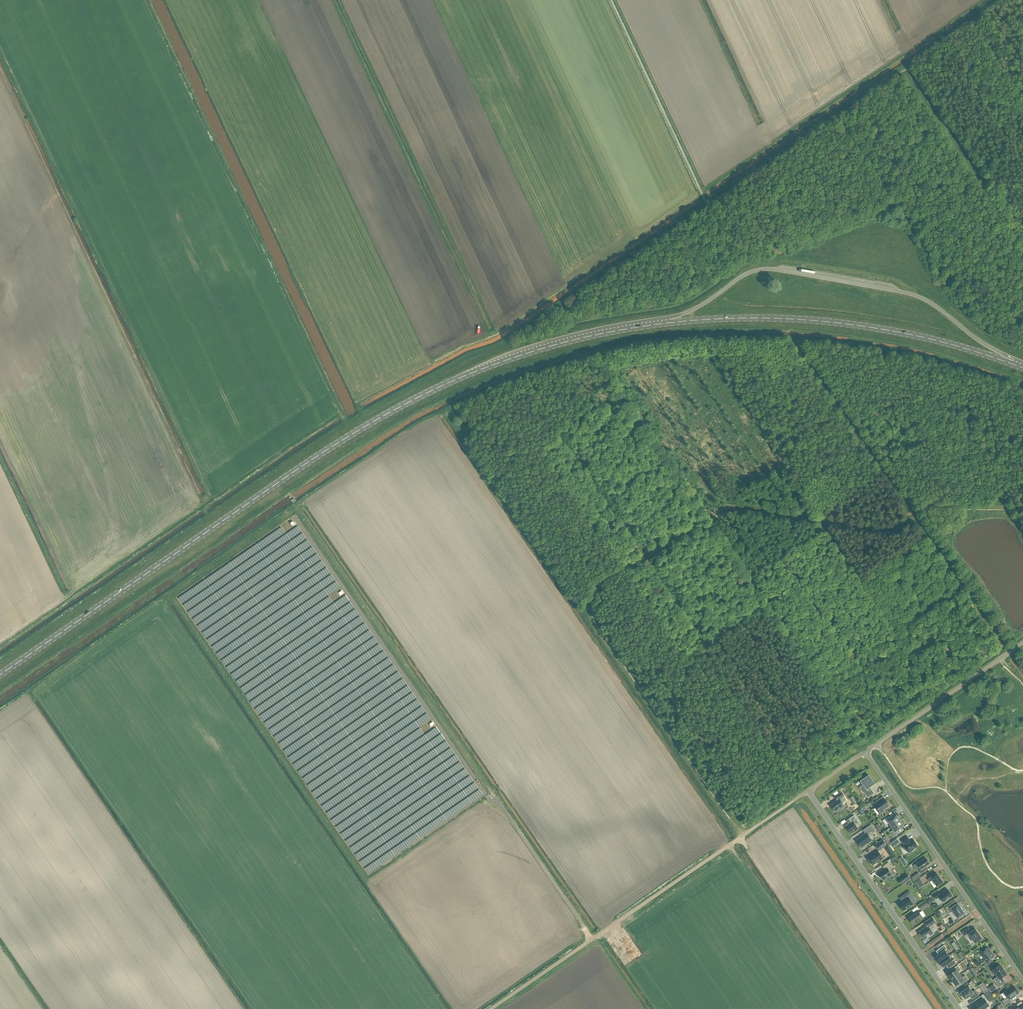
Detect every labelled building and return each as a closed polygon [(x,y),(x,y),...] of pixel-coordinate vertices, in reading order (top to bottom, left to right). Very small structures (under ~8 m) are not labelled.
[(869,775),(862,781),(865,785),(860,788),(863,792),(864,791),(868,797),(874,793),(871,789),(871,790),(869,788),(875,784),(869,775)] [(843,803),(847,800),(842,792),(835,797),(838,801),(835,803),(834,802),(835,803),(831,805),(836,812),(839,809),(840,810),(846,807),(843,803)] [(881,798),(872,804),(876,808),(878,806),(880,808),(878,809),(881,813),(885,811),(884,810),(890,806),(888,803),(888,802),(886,799),(883,801),(881,798)] [(860,823),(854,815),(849,819),(851,823),(846,826),(851,834),(855,831),(858,830),(857,829),(858,829),(856,825),(860,823)] [(890,823),(892,826),(900,820),(897,815),(891,819),(889,817),(883,821),(886,826),(890,823)] [(900,820),(892,826),(894,830),(891,832),(894,837),(900,833),(898,830),(904,826),(900,820)] [(863,836),(857,840),(860,845),(859,845),(862,849),(866,845),(872,840),(869,836),(875,832),(871,825),(863,830),(866,833),(862,836),(863,836)] [(914,840),(911,842),(908,837),(902,841),(905,846),(904,846),(908,852),(909,852),(910,852),(914,850),(913,849),(918,846),(914,840)] [(875,845),(879,850),(887,845),(883,840),(875,845)] [(877,863),(884,858),(878,851),(873,854),(874,854),(868,858),(873,865),(877,862),(877,863)] [(925,867),(930,864),(926,858),(918,864),(920,867),(918,869),(921,874),(927,869),(925,867)] [(891,866),(889,862),(883,866),(885,870),(879,874),(884,881),(892,875),(892,874),(893,873),(890,870),(892,869),(890,866),(891,866)] [(912,877),(914,881),(921,876),(919,873),(912,877)] [(933,880),(937,886),(943,882),(937,873),(928,879),(930,882),(933,880)] [(907,874),(901,878),(904,882),(910,878),(907,874)] [(925,885),(920,879),(916,882),(920,889),(925,885)] [(942,893),(941,894),(939,891),(933,895),(936,899),(940,897),(943,902),(953,896),(948,890),(943,894),(942,893)] [(909,897),(899,904),(904,910),(913,904),(909,897)] [(928,905),(926,901),(919,906),(921,909),(928,905)] [(945,908),(949,914),(953,911),(958,918),(965,913),(958,904),(954,907),(951,903),(945,908)] [(923,918),(918,911),(909,917),(914,924),(923,918)] [(933,924),(936,922),(933,917),(925,922),(928,926),(919,932),(924,939),(933,933),(931,929),(934,927),(933,924)] [(970,935),(975,943),(982,938),(976,929),(971,932),(969,928),(963,932),(967,937),(970,935)] [(940,962),(949,956),(949,955),(945,951),(945,950),(947,949),(944,945),(938,950),(941,953),(936,957),(940,962)] [(984,961),(987,966),(992,962),(990,959),(994,956),(992,953),(991,953),(987,948),(981,952),(986,959),(984,961)] [(949,956),(940,962),(943,967),(948,964),(950,968),(957,963),(954,959),(952,961),(949,956)] [(1007,974),(1000,965),(1000,964),(996,967),(997,967),(993,970),(998,977),(994,979),(999,987),(1006,983),(1003,977),(1007,974)] [(952,980),(960,975),(959,972),(962,970),(958,965),(953,969),(954,972),(949,975),(952,980)] [(962,977),(960,975),(952,980),(956,985),(961,982),(963,984),(969,980),(965,975),(962,977)] [(995,983),(989,987),(992,992),(998,987),(995,983)] [(1018,991),(1017,990),(1016,989),(1014,986),(1008,990),(1009,991),(1005,993),(1008,997),(1002,1001),(1005,1006),(1011,1002),(1009,999),(1018,993),(1018,992),(1018,991)] [(971,996),(973,999),(979,995),(975,990),(972,992),(969,987),(961,993),(966,999),(971,996)] [(976,1004),(977,1005),(972,1008),(985,1008),(987,1007),(987,1006),(988,1005),(985,999),(983,1001),(982,1000),(976,1004)]
